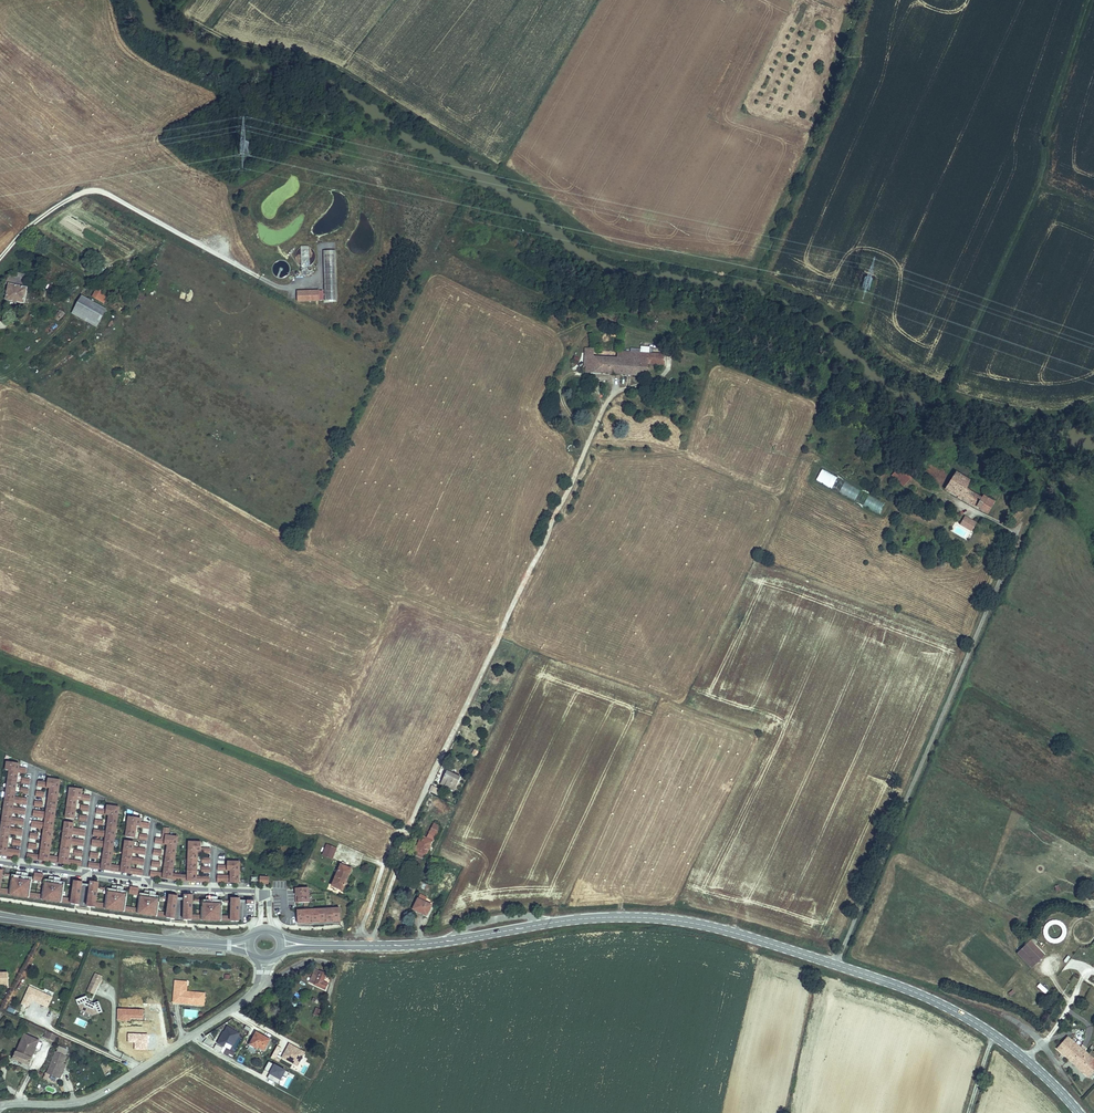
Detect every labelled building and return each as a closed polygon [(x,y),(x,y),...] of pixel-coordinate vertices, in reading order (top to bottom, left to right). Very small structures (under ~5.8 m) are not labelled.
[(301,268),(309,268),(309,246),(301,246),(301,268)] [(336,300),(335,250),(323,250),(324,290),(319,290),(319,300),(336,300)] [(21,291),(24,279),(13,277),(12,282),(4,280),(2,288),(7,290),(4,306),(21,309),(24,292),(21,291)] [(91,297),(97,301),(103,292),(97,289),(91,297)] [(319,301),(318,289),(296,289),(296,301),(319,301)] [(103,292),(97,301),(102,304),(108,295),(103,292)] [(103,311),(78,297),(72,309),(96,323),(103,311)] [(61,319),(66,309),(59,307),(55,317),(61,319)] [(579,351),(573,371),(611,373),(611,364),(618,364),(617,373),(627,374),(628,363),(634,363),(634,362),(649,363),(650,354),(604,351),(603,355),(578,354),(579,351)] [(895,468),(891,472),(904,482),(907,478),(895,468)] [(955,469),(947,483),(945,485),(979,507),(987,494),(966,481),(968,477),(955,469)] [(814,483),(880,511),(885,500),(820,471),(814,483)] [(904,482),(891,472),(889,475),(901,485),(904,482)] [(987,494),(979,507),(987,511),(995,498),(987,494)] [(961,524),(973,529),(977,521),(965,515),(961,524)] [(22,770),(22,772),(27,773),(27,768),(19,767),(20,763),(8,761),(7,770),(10,770),(19,772),(19,770),(22,770)] [(19,772),(10,770),(9,780),(17,782),(19,772)] [(457,794),(464,779),(451,773),(444,788),(457,794)] [(39,781),(38,786),(51,788),(60,789),(61,780),(49,779),(48,783),(39,781)] [(17,782),(9,780),(7,790),(16,791),(17,782)] [(60,789),(51,788),(50,797),(58,799),(60,789)] [(81,799),(91,801),(92,797),(82,795),(83,790),(71,788),(70,796),(78,797),(82,798),(81,799)] [(16,791),(7,790),(5,801),(14,802),(27,804),(28,799),(15,797),(16,791)] [(68,808),(76,809),(78,799),(78,797),(70,796),(68,808)] [(58,799),(50,797),(48,807),(57,809),(58,799)] [(14,802),(5,801),(4,811),(13,812),(26,814),(26,809),(13,807),(14,802)] [(109,815),(117,816),(118,808),(106,806),(106,810),(96,809),(96,813),(109,815)] [(47,813),(34,811),(33,816),(47,818),(55,819),(57,809),(48,807),(47,813)] [(67,818),(75,819),(76,809),(68,808),(67,818)] [(13,812),(4,811),(2,821),(11,823),(24,825),(25,820),(12,818),(13,812)] [(109,815),(107,826),(115,828),(117,816),(109,815)] [(129,817),(127,825),(136,826),(149,828),(149,824),(140,823),(141,819),(129,817)] [(46,823),(33,821),(32,826),(45,828),(53,829),(55,819),(47,818),(46,823)] [(11,823),(2,821),(1,832),(9,833),(23,835),(23,830),(10,828),(11,823)] [(74,823),(66,822),(65,833),(73,834),(86,836),(87,831),(73,829),(74,823)] [(134,838),(136,826),(127,825),(125,837),(134,838)] [(436,839),(442,828),(435,825),(430,835),(431,835),(431,837),(436,839)] [(115,828),(107,826),(106,832),(93,830),(92,835),(106,837),(114,838),(115,828)] [(164,827),(163,837),(165,837),(165,839),(162,839),(155,838),(155,842),(168,844),(177,845),(178,837),(168,836),(169,828),(164,827)] [(53,829),(45,828),(43,840),(52,841),(53,829)] [(1,832),(0,837),(0,842),(8,843),(9,833),(1,832)] [(85,841),(72,839),(73,834),(65,833),(63,843),(84,846),(85,841)] [(434,843),(436,839),(431,837),(431,835),(430,835),(428,840),(434,843)] [(114,838),(106,837),(105,842),(92,840),(91,845),(104,847),(112,848),(114,838)] [(428,840),(423,837),(417,850),(420,851),(419,853),(418,857),(425,860),(427,857),(434,843),(428,840)] [(52,841),(43,840),(42,850),(50,851),(52,841)] [(145,855),(146,850),(132,848),(133,844),(125,842),(123,851),(145,855)] [(201,853),(211,853),(211,849),(201,848),(201,842),(189,842),(189,850),(197,851),(201,851),(201,853)] [(71,844),(63,843),(62,853),(70,854),(71,844)] [(177,845),(168,844),(166,856),(175,857),(177,845)] [(336,849),(327,845),(323,855),(332,859),(336,849)] [(112,848),(104,847),(102,859),(110,860),(112,848)] [(50,851),(42,850),(41,856),(40,860),(49,861),(49,856),(50,851)] [(197,852),(197,851),(189,850),(188,860),(197,861),(197,852)] [(132,853),(123,851),(122,862),(130,863),(143,865),(144,860),(131,858),(132,853)] [(68,864),(69,860),(70,854),(62,853),(61,858),(60,863),(68,864)] [(175,857),(166,856),(164,867),(173,869),(175,857)] [(102,859),(101,865),(101,869),(109,870),(110,860),(102,859)] [(197,871),(197,861),(188,860),(188,870),(197,871)] [(130,863),(122,862),(121,867),(120,872),(129,873),(129,869),(130,863)] [(217,866),(217,870),(231,871),(239,871),(240,863),(227,862),(227,866),(217,866)] [(343,891),(352,870),(340,865),(332,885),(337,887),(337,888),(343,891)] [(173,869),(164,867),(163,873),(163,877),(172,879),(172,874),(173,869)] [(197,871),(188,870),(187,881),(196,881),(196,877),(197,871)] [(29,873),(17,871),(17,875),(12,874),(10,889),(9,893),(9,894),(29,897),(30,892),(32,877),(28,876),(29,873)] [(239,883),(239,871),(231,871),(230,876),(230,883),(239,883)] [(61,878),(50,876),(49,880),(45,879),(43,894),(42,898),(42,899),(62,902),(62,901),(63,897),(65,882),(61,881),(61,878)] [(83,882),(75,880),(72,898),(72,903),(72,904),(79,905),(82,885),(82,883),(83,882)] [(99,882),(92,881),(91,885),(91,887),(88,906),(95,908),(96,907),(96,902),(99,882)] [(124,887),(113,885),(113,889),(108,888),(106,903),(105,908),(105,909),(125,912),(125,911),(126,906),(128,892),(124,891),(124,887)] [(296,895),(296,897),(309,896),(308,889),(298,889),(298,895),(296,895)] [(157,892),(146,890),(145,894),(141,893),(139,908),(138,913),(138,914),(158,917),(158,916),(159,911),(161,896),(157,896),(157,892)] [(168,917),(167,918),(175,919),(178,896),(171,895),(168,913),(168,917)] [(194,895),(186,895),(186,898),(186,901),(185,920),(192,921),(192,920),(193,915),(194,895)] [(219,897),(208,897),(207,901),(203,900),(202,915),(202,920),(202,921),(222,922),(222,921),(223,916),(223,901),(219,901),(219,897)] [(241,901),(241,899),(233,899),(232,917),(232,921),(232,922),(240,923),(241,903),(241,901)] [(427,920),(432,909),(418,902),(413,913),(427,920)] [(1047,923),(1043,939),(1062,944),(1067,925),(1058,922),(1057,926),(1047,923)] [(1047,946),(1032,932),(1028,935),(1044,950),(1047,946)] [(1044,950),(1028,935),(1021,943),(1036,958),(1044,950)] [(10,981),(10,971),(0,971),(0,982),(10,981)] [(95,972),(86,990),(95,994),(103,976),(95,972)] [(320,984),(321,975),(310,973),(307,989),(324,991),(325,985),(320,984)] [(174,1002),(199,1001),(199,989),(188,989),(188,991),(186,991),(186,989),(185,980),(173,980),(174,1002)] [(1036,987),(1045,994),(1048,990),(1040,983),(1036,987)] [(43,1009),(45,1004),(44,1001),(36,998),(37,997),(23,992),(16,1009),(22,1012),(25,1004),(29,1006),(30,1005),(33,1006),(34,1008),(40,1010),(43,1009)] [(83,1008),(80,1003),(71,1008),(73,1013),(74,1013),(76,1017),(88,1022),(93,1019),(93,1020),(98,1018),(93,1008),(88,1010),(83,1008)] [(325,1020),(326,1012),(319,1010),(318,1019),(325,1020)] [(1083,1063),(1093,1054),(1093,1047),(1075,1024),(1061,1035),(1083,1063)] [(225,1043),(233,1046),(239,1031),(224,1025),(216,1043),(223,1046),(225,1043)] [(264,1050),(268,1039),(254,1032),(249,1045),(256,1049),(257,1047),(264,1050)] [(10,1051),(7,1059),(24,1067),(27,1059),(25,1058),(32,1042),(19,1036),(12,1052),(10,1051)] [(288,1043),(280,1058),(297,1067),(305,1052),(288,1043)] [(277,1056),(281,1047),(276,1045),(273,1054),(277,1056)] [(50,1053),(41,1075),(51,1079),(57,1065),(60,1058),(59,1057),(61,1053),(53,1049),(51,1054),(50,1053)] [(1083,1063),(1088,1068),(1093,1063),(1093,1054),(1083,1063)] [(278,1083),(285,1070),(269,1061),(264,1070),(269,1073),(267,1078),(278,1083)] [(59,1066),(57,1065),(51,1079),(53,1080),(59,1066)] [(289,1073),(286,1077),(289,1079),(285,1085),(287,1086),(293,1076),(289,1073)]
